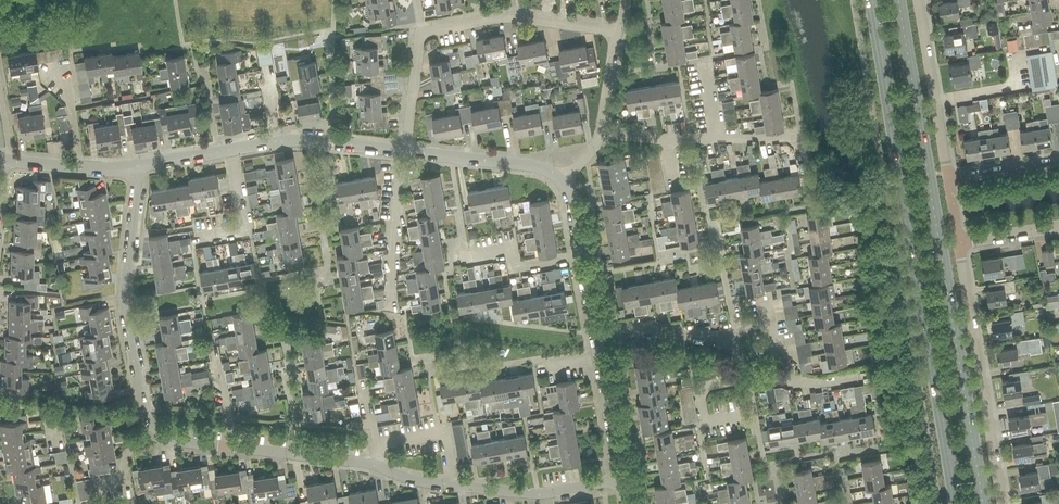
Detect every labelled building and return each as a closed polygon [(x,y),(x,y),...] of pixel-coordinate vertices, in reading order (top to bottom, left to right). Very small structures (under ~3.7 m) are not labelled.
[(393,0),(389,1),(367,5),(364,6),(366,17),(382,14),(384,25),(398,23),(393,0)] [(461,0),(439,0),(440,3),(435,3),(437,14),(450,12),(449,6),(462,3),(461,0)] [(665,9),(694,4),(693,0),(663,0),(665,9)] [(750,0),(732,0),(732,4),(721,6),(722,12),(752,7),(750,0)] [(971,5),(970,0),(957,0),(957,1),(940,4),(942,18),(960,15),(959,7),(971,5)] [(1048,0),(1030,0),(1031,4),(1027,5),(1028,12),(1032,11),(1050,8),(1048,0)] [(1006,15),(1003,2),(998,2),(998,3),(995,3),(997,17),(1006,15)] [(695,10),(694,4),(665,9),(667,22),(680,20),(685,19),(684,12),(695,10)] [(754,20),(752,7),(722,12),(724,18),(735,16),(736,22),(736,23),(749,21),(754,20)] [(1052,22),(1050,8),(1032,11),(1034,24),(1032,24),(1032,27),(1019,29),(1020,36),(1024,35),(1047,31),(1046,23),(1052,22)] [(960,19),(962,25),(973,23),(972,17),(960,19)] [(681,26),(680,20),(667,22),(662,23),(664,36),(693,31),(692,24),(681,26)] [(751,34),(749,21),(736,23),(736,22),(730,23),(732,31),(721,33),(722,39),(751,34)] [(989,34),(1000,32),(998,21),(987,23),(989,34)] [(973,23),(962,25),(963,32),(945,35),(947,51),(965,48),(964,38),(978,36),(976,23),(973,23)] [(694,37),(693,31),(664,36),(667,49),(684,46),(683,39),(694,37)] [(753,47),(751,34),(722,39),(723,45),(734,43),(735,50),(753,47)] [(369,36),(369,47),(354,48),(354,60),(379,58),(378,51),(383,51),(382,35),(369,36)] [(503,35),(490,38),(494,56),(507,54),(503,35)] [(481,59),(494,56),(490,38),(477,40),(480,53),(473,54),(476,66),(478,78),(485,77),(481,59)] [(1017,39),(1008,41),(1009,49),(1019,47),(1017,39)] [(548,59),(545,40),(532,43),(535,61),(536,63),(547,66),(550,66),(552,77),(558,76),(555,61),(549,62),(548,59)] [(523,64),(535,61),(532,43),(519,45),(520,54),(514,55),(517,71),(524,69),(523,64)] [(586,45),(573,48),(577,66),(589,64),(591,70),(597,68),(594,53),(588,54),(586,45)] [(686,52),(684,46),(667,49),(669,62),(698,57),(697,50),(686,52)] [(62,47),(55,49),(57,59),(64,58),(62,47)] [(271,47),(264,48),(267,64),(274,63),(271,47)] [(267,64),(264,48),(257,50),(260,65),(267,64)] [(577,66),(573,48),(560,50),(562,60),(555,61),(558,76),(565,75),(564,69),(577,66)] [(57,59),(55,49),(48,50),(50,61),(57,59)] [(238,74),(235,59),(243,58),(241,49),(222,53),(224,62),(218,63),(220,77),(238,74)] [(50,61),(48,50),(41,51),(43,62),(50,61)] [(38,68),(37,63),(35,52),(35,51),(22,53),(26,79),(32,78),(30,69),(38,68)] [(456,63),(455,62),(460,61),(458,51),(443,54),(439,55),(440,61),(431,63),(433,76),(452,73),(451,66),(454,65),(455,65),(455,64),(456,64),(456,63)] [(1028,55),(1033,90),(1058,86),(1052,51),(1028,55)] [(112,57),(112,52),(98,54),(101,72),(102,81),(108,80),(106,71),(114,70),(112,57)] [(26,79),(22,53),(8,55),(11,73),(19,71),(21,80),(26,79)] [(139,53),(125,55),(130,81),(128,72),(136,70),(137,80),(143,79),(139,53)] [(738,63),(739,70),(757,67),(755,53),(725,59),(727,65),(738,63)] [(101,72),(98,54),(85,57),(85,61),(86,68),(88,75),(89,81),(89,83),(95,82),(93,73),(101,72)] [(473,54),(465,56),(467,68),(476,66),(473,54)] [(968,56),(969,63),(950,66),(952,80),(955,80),(956,87),(973,84),(972,77),(970,69),(982,67),(980,54),(976,55),(970,56),(968,56)] [(125,55),(112,57),(114,70),(115,79),(122,78),(124,79),(124,82),(130,81),(125,55)] [(517,71),(514,55),(508,57),(511,72),(517,71)] [(159,68),(160,74),(186,69),(183,56),(173,58),(167,59),(166,59),(168,67),(159,68)] [(309,56),(293,59),(295,66),(299,65),(301,78),(319,75),(316,61),(310,62),(309,56)] [(379,66),(379,58),(354,60),(355,72),(371,71),(372,82),(385,81),(384,65),(379,66)] [(86,68),(85,61),(75,63),(76,70),(86,68)] [(759,80),(757,67),(739,70),(740,77),(729,79),(730,85),(759,80)] [(88,75),(86,68),(76,70),(77,77),(88,75)] [(188,83),(186,69),(160,74),(161,79),(170,78),(171,86),(188,83)] [(460,71),(452,73),(433,76),(436,89),(445,88),(446,94),(461,91),(460,85),(462,84),(460,72),(460,71)] [(240,87),(239,79),(247,78),(246,72),(238,74),(220,77),(223,90),(224,90),(225,96),(241,94),(240,87)] [(89,81),(88,75),(77,77),(78,83),(89,81)] [(321,88),(319,75),(301,78),(304,91),(295,93),(296,100),(297,99),(317,96),(316,89),(321,88)] [(498,77),(491,78),(492,85),(499,84),(498,77)] [(597,77),(590,79),(591,85),(599,84),(597,77)] [(762,92),(759,80),(730,85),(731,91),(743,89),(744,96),(760,93),(760,92),(762,92)] [(90,88),(89,83),(89,81),(78,83),(79,90),(90,88)] [(386,97),(385,81),(372,82),(372,93),(357,94),(357,106),(360,106),(382,104),(381,97),(386,97)] [(679,81),(666,84),(671,113),(675,112),(677,112),(675,101),(682,99),(679,81)] [(38,94),(36,84),(28,85),(31,102),(39,98),(38,94)] [(671,113),(666,84),(653,86),(656,104),(663,103),(664,114),(671,113)] [(656,104),(653,86),(640,88),(645,117),(651,116),(649,105),(656,104)] [(91,95),(90,88),(79,90),(80,97),(91,95)] [(545,98),(548,97),(553,88),(543,89),(545,98)] [(645,117),(640,88),(627,90),(630,108),(637,107),(639,118),(644,117),(645,117)] [(778,89),(762,92),(760,92),(760,93),(761,99),(750,101),(751,107),(780,102),(778,89)] [(504,99),(511,98),(509,91),(503,92),(504,99)] [(244,100),(242,100),(241,94),(225,96),(226,103),(221,104),(223,117),(246,113),(244,100)] [(92,102),(91,95),(80,97),(82,103),(92,102)] [(318,101),(317,96),(297,99),(298,105),(299,105),(301,112),(296,113),(298,119),(321,115),(318,101)] [(21,104),(20,97),(10,99),(12,105),(21,104)] [(580,110),(567,113),(570,131),(583,129),(580,113),(587,112),(584,97),(577,98),(580,110)] [(530,132),(527,114),(519,115),(517,106),(512,107),(511,98),(504,99),(507,114),(513,113),(514,116),(517,135),(530,132)] [(507,114),(504,99),(494,101),(495,107),(486,109),(489,127),(502,125),(500,116),(507,114)] [(548,120),(545,104),(539,105),(539,102),(525,105),(527,114),(530,132),(543,130),(542,121),(548,120)] [(783,115),(780,102),(751,107),(752,114),(763,112),(764,119),(783,115)] [(570,131),(567,113),(557,115),(556,107),(553,107),(552,103),(545,104),(548,120),(554,118),(557,134),(570,131)] [(177,108),(178,112),(181,134),(193,132),(191,122),(198,121),(197,118),(198,118),(195,104),(184,106),(184,107),(177,108)] [(382,112),(382,104),(360,106),(361,118),(374,117),(375,128),(388,127),(387,111),(382,112)] [(967,112),(975,110),(974,104),(958,107),(960,122),(969,120),(967,112)] [(34,136),(46,133),(41,105),(29,107),(30,114),(34,136)] [(489,127),(486,109),(473,111),(472,105),(465,107),(468,122),(474,121),(476,130),(489,127)] [(1055,122),(1052,105),(1046,106),(1049,123),(1055,122)] [(468,122),(465,107),(461,107),(458,108),(460,114),(447,116),(450,135),(463,132),(462,123),(468,122)] [(181,134),(178,112),(171,114),(170,109),(159,111),(160,117),(161,124),(168,123),(170,136),(181,134)] [(250,113),(252,119),(265,116),(264,110),(250,113)] [(34,136),(30,114),(23,116),(23,111),(12,113),(14,126),(20,125),(22,138),(34,136)] [(1020,128),(1017,111),(1011,112),(1014,129),(1020,128)] [(248,126),(247,119),(250,118),(249,112),(246,113),(223,117),(226,131),(249,127),(248,126)] [(1014,129),(1011,112),(1004,113),(1007,130),(1014,129)] [(450,135),(447,116),(434,119),(433,113),(426,114),(429,129),(436,128),(437,137),(450,135)] [(69,129),(67,114),(57,116),(60,131),(69,129)] [(785,128),(783,115),(764,119),(766,125),(754,127),(756,134),(785,128)] [(119,131),(125,130),(126,130),(124,124),(125,124),(123,117),(113,119),(113,124),(106,125),(110,146),(121,144),(119,131)] [(163,131),(161,124),(160,117),(149,119),(150,124),(143,125),(147,146),(158,144),(156,132),(163,131)] [(1049,126),(1041,128),(1040,119),(1034,120),(1038,146),(1052,144),(1049,126)] [(1038,146),(1034,120),(1027,122),(1028,130),(1021,131),(1024,149),(1038,146)] [(680,134),(687,133),(686,121),(678,123),(680,134)] [(110,146),(106,125),(99,126),(99,122),(88,124),(90,137),(96,135),(98,148),(110,146)] [(147,146),(143,125),(136,126),(135,122),(125,124),(124,124),(126,130),(125,130),(127,137),(133,136),(135,148),(147,146)] [(1008,133),(1001,135),(1000,132),(999,131),(998,128),(992,129),(993,136),(994,136),(996,153),(1011,151),(1008,133)] [(992,129),(978,131),(979,138),(982,155),(996,153),(994,136),(993,136),(992,129)] [(982,155),(979,138),(965,140),(968,158),(982,155)] [(699,151),(700,158),(709,156),(708,149),(699,151)] [(646,154),(647,161),(660,158),(659,152),(646,154)] [(768,155),(771,168),(777,167),(774,154),(768,155)] [(296,171),(294,157),(276,161),(277,168),(254,172),(256,179),(267,177),(296,171)] [(631,197),(627,171),(624,157),(599,162),(606,201),(631,197)] [(661,165),(660,158),(647,161),(648,167),(661,165)] [(245,163),(246,169),(254,168),(253,161),(245,163)] [(750,163),(743,165),(749,194),(761,191),(759,181),(760,181),(759,173),(752,175),(750,163)] [(792,175),(785,177),(789,195),(802,192),(797,163),(790,164),(792,175)] [(662,171),(661,165),(648,167),(649,173),(662,171)] [(749,194),(743,165),(737,166),(739,177),(732,178),(736,196),(749,194)] [(779,178),(777,167),(771,168),(776,197),(789,195),(785,177),(779,178)] [(736,196),(732,178),(726,179),(724,168),(718,169),(723,198),(736,196)] [(776,197),(771,168),(764,169),(766,180),(760,181),(759,181),(761,191),(762,199),(776,197)] [(723,198),(718,169),(711,170),(713,182),(706,183),(710,201),(723,198)] [(299,184),(296,171),(267,177),(268,183),(279,181),(281,187),(299,184)] [(663,177),(662,171),(649,173),(650,180),(663,177)] [(220,192),(217,174),(203,176),(208,205),(215,204),(213,193),(220,192)] [(423,184),(424,191),(442,187),(440,174),(411,179),(412,186),(423,184)] [(208,205),(203,176),(190,179),(191,184),(194,197),(194,196),(200,195),(202,206),(208,205)] [(376,176),(362,179),(368,208),(374,207),(372,196),(379,194),(376,176)] [(666,191),(663,177),(650,180),(653,193),(666,191)] [(368,208),(362,179),(349,181),(352,199),(359,198),(361,209),(368,208)] [(46,192),(46,181),(33,180),(32,187),(15,187),(18,187),(17,198),(39,199),(39,192),(46,192)] [(352,199),(349,181),(336,183),(341,212),(348,211),(346,200),(352,199)] [(195,202),(194,196),(194,197),(191,184),(179,186),(184,215),(190,214),(188,203),(195,202)] [(301,197),(299,184),(281,187),(282,194),(271,196),(272,202),(301,197)] [(508,185),(495,187),(500,217),(506,216),(504,204),(511,203),(508,185)] [(108,205),(106,193),(95,195),(93,187),(95,186),(77,189),(81,210),(108,205)] [(184,215),(179,186),(166,188),(169,206),(176,205),(177,216),(184,215)] [(445,200),(442,187),(424,191),(425,197),(414,199),(415,205),(445,200)] [(500,217),(495,187),(482,190),(485,208),(492,207),(494,218),(500,217)] [(169,206),(166,188),(152,191),(158,220),(164,219),(162,207),(169,206)] [(485,208),(482,190),(469,192),(472,209),(465,210),(467,223),(481,220),(478,209),(485,208)] [(661,203),(663,209),(692,204),(689,190),(671,193),(673,200),(661,203)] [(303,210),(301,197),(272,202),(273,208),(284,206),(285,213),(295,211),(295,212),(303,210)] [(39,206),(39,199),(17,198),(17,210),(30,211),(30,215),(44,215),(45,206),(39,206)] [(447,213),(445,200),(415,205),(417,212),(428,210),(429,216),(429,217),(436,215),(447,213)] [(520,213),(521,219),(551,213),(548,200),(530,204),(531,211),(520,213)] [(635,214),(634,208),(622,210),(621,202),(603,206),(606,219),(635,214)] [(215,204),(208,205),(210,214),(210,215),(217,214),(216,213),(215,204)] [(694,217),(692,204),(663,209),(664,214),(664,215),(675,213),(676,220),(694,217)] [(111,216),(108,205),(81,210),(82,215),(89,213),(91,220),(111,216)] [(298,224),(295,212),(295,211),(285,213),(277,214),(278,221),(267,223),(268,229),(298,224)] [(831,212),(807,216),(810,229),(828,226),(834,225),(831,212)] [(553,227),(551,213),(521,219),(523,225),(534,223),(535,230),(553,227)] [(626,229),(625,222),(636,220),(635,214),(606,219),(608,232),(626,229)] [(44,224),(44,215),(30,215),(30,219),(15,219),(15,231),(36,231),(36,224),(44,224)] [(439,228),(436,215),(429,217),(429,216),(418,218),(419,225),(408,227),(409,233),(439,228)] [(650,225),(648,215),(642,216),(644,226),(650,225)] [(113,228),(111,216),(91,220),(92,227),(85,228),(85,233),(108,229),(113,228)] [(697,229),(694,217),(676,220),(678,226),(666,228),(666,229),(668,235),(697,229)] [(300,237),(298,224),(268,229),(263,230),(264,236),(265,236),(278,234),(279,241),(300,237)] [(741,228),(743,241),(772,236),(771,230),(760,232),(759,224),(741,228)] [(828,226),(810,229),(808,230),(809,236),(811,236),(812,242),(831,239),(828,226)] [(341,230),(343,243),(373,238),(371,232),(360,234),(359,227),(341,230)] [(555,240),(553,227),(535,230),(536,236),(525,238),(526,245),(555,240)] [(441,241),(439,228),(409,233),(411,239),(422,237),(423,244),(441,241)] [(110,240),(108,229),(85,233),(80,234),(81,239),(89,237),(90,244),(110,240)] [(639,239),(638,233),(627,235),(626,229),(608,232),(610,245),(639,239)] [(699,243),(697,229),(668,235),(669,241),(680,239),(681,246),(699,243)] [(468,232),(469,239),(476,237),(475,230),(468,232)] [(36,238),(36,231),(15,231),(14,242),(28,243),(27,247),(41,247),(42,238),(36,238)] [(51,233),(52,239),(53,239),(62,238),(61,231),(52,232),(51,233)] [(181,245),(180,239),(169,241),(168,234),(150,237),(152,251),(181,245)] [(784,234),(772,236),(773,242),(785,240),(784,234)] [(663,235),(657,236),(658,243),(665,241),(669,241),(668,235),(663,235)] [(863,246),(866,246),(864,235),(861,236),(858,236),(860,247),(863,246)] [(762,244),(773,242),(772,236),(743,241),(745,254),(746,254),(758,251),(758,252),(764,251),(762,244)] [(302,250),(300,237),(279,241),(281,247),(272,249),(272,250),(273,255),(302,250)] [(374,244),(373,238),(343,243),(345,255),(345,256),(355,254),(356,255),(364,254),(362,246),(374,244)] [(637,253),(636,247),(640,246),(639,239),(610,245),(613,258),(631,255),(637,253)] [(833,252),(831,239),(812,242),(814,254),(814,255),(828,252),(828,253),(833,252)] [(112,252),(110,240),(90,244),(91,251),(84,252),(85,257),(107,253),(112,252)] [(558,253),(555,240),(526,245),(527,251),(538,249),(540,256),(558,253)] [(443,253),(441,241),(423,244),(424,250),(413,252),(414,259),(443,253)] [(172,260),(171,254),(182,252),(181,246),(181,245),(152,251),(154,263),(172,260)] [(41,256),(41,247),(27,247),(27,251),(12,251),(12,263),(33,263),(33,256),(41,256)] [(1055,264),(1052,249),(1042,251),(1045,265),(1055,264)] [(305,263),(302,250),(273,255),(273,256),(274,261),(285,259),(287,266),(305,263)] [(772,262),(771,256),(765,257),(764,251),(758,252),(758,251),(746,254),(745,254),(740,254),(742,268),(772,262)] [(830,265),(828,253),(828,252),(814,255),(814,254),(809,255),(811,269),(830,265)] [(109,264),(107,253),(85,257),(80,258),(79,258),(80,263),(88,261),(89,268),(109,264)] [(245,253),(239,254),(244,283),(257,281),(254,262),(247,264),(245,253)] [(446,267),(443,253),(414,259),(415,265),(426,263),(427,269),(428,270),(435,268),(435,269),(446,267)] [(244,283),(239,254),(232,255),(234,266),(228,267),(231,285),(244,283)] [(357,261),(356,255),(355,254),(345,256),(345,255),(337,257),(340,270),(369,265),(368,259),(357,261)] [(1011,269),(1019,268),(1017,254),(982,260),(985,276),(1004,273),(1003,266),(1011,264),(1011,269)] [(231,285),(228,267),(221,268),(219,257),(217,258),(213,258),(218,287),(231,285)] [(218,287),(213,258),(207,259),(209,271),(202,272),(205,290),(218,287)] [(186,271),(184,265),(173,267),(172,260),(154,263),(156,276),(186,271)] [(773,269),(772,262),(742,268),(745,281),(763,277),(762,271),(773,269)] [(11,275),(25,275),(25,283),(26,283),(26,288),(38,288),(38,283),(40,283),(40,270),(33,270),(33,263),(12,263),(11,274),(8,274),(8,275),(11,275)] [(374,265),(369,265),(370,272),(383,269),(383,268),(382,263),(374,265)] [(111,276),(109,264),(89,268),(91,275),(83,276),(84,281),(111,276)] [(370,272),(369,265),(340,270),(342,283),(360,280),(359,274),(370,272)] [(832,279),(830,265),(811,269),(814,282),(832,279)] [(437,281),(435,269),(435,268),(428,270),(427,269),(417,271),(418,278),(407,280),(408,286),(437,281)] [(554,270),(549,270),(548,271),(550,282),(556,281),(554,270)] [(1056,279),(1055,272),(1047,273),(1046,270),(1040,271),(1041,281),(1048,280),(1056,279)] [(175,279),(187,277),(186,271),(156,276),(159,290),(177,286),(175,279)] [(541,272),(543,283),(550,282),(548,271),(547,271),(541,272)] [(487,307),(484,289),(478,290),(475,274),(470,275),(470,280),(469,280),(475,309),(487,307)] [(513,300),(511,284),(503,285),(501,274),(495,275),(500,304),(513,302),(513,300)] [(495,275),(489,276),(491,287),(484,289),(487,307),(500,304),(495,275)] [(764,284),(763,277),(745,281),(747,294),(776,289),(775,282),(764,284)] [(677,289),(678,288),(676,278),(662,280),(668,309),(674,308),(672,297),(678,296),(679,296),(677,289)] [(1006,292),(1016,290),(1014,279),(1014,280),(1007,281),(1002,282),(1003,288),(988,291),(990,305),(1007,302),(1006,292)] [(361,287),(360,280),(342,283),(344,296),(374,291),(372,285),(361,287)] [(475,309),(469,280),(463,281),(465,292),(458,293),(461,311),(475,309)] [(668,309),(662,280),(649,283),(653,301),(659,299),(661,310),(667,309),(668,309)] [(716,281),(720,302),(726,301),(722,280),(716,281)] [(439,294),(437,281),(408,286),(409,292),(420,290),(421,297),(439,294)] [(566,295),(565,291),(558,292),(556,281),(550,282),(555,311),(568,309),(567,302),(566,295)] [(716,281),(703,284),(706,302),(713,301),(715,312),(722,311),(716,281)] [(555,311),(550,282),(543,283),(545,294),(539,296),(542,314),(555,311)] [(653,301),(649,283),(637,285),(642,314),(648,313),(646,302),(653,301)] [(706,302),(703,284),(690,286),(695,315),(702,314),(700,303),(706,302)] [(834,284),(828,285),(809,289),(812,302),(831,299),(836,297),(834,284)] [(642,314),(637,285),(624,287),(623,286),(620,286),(616,287),(619,306),(627,305),(634,304),(636,315),(642,314)] [(542,314),(539,296),(532,297),(530,286),(524,287),(529,316),(542,314)] [(690,286),(678,288),(677,289),(679,296),(678,296),(680,307),(687,305),(689,316),(695,315),(690,286)] [(529,316),(524,287),(518,288),(520,299),(513,300),(513,302),(516,318),(529,316)] [(385,289),(374,291),(375,297),(379,297),(379,299),(385,298),(385,289)] [(363,299),(375,297),(374,291),(344,296),(347,309),(365,306),(363,299)] [(442,307),(439,294),(421,297),(423,304),(411,306),(413,312),(442,307)] [(37,295),(23,295),(16,295),(17,295),(17,301),(10,301),(10,313),(30,313),(30,306),(38,306),(37,295)] [(833,311),(831,299),(812,302),(814,315),(833,311)] [(1047,302),(1046,302),(1047,309),(1058,307),(1058,300),(1047,302)] [(89,316),(90,323),(110,319),(108,308),(97,310),(96,303),(79,307),(81,318),(89,316)] [(1012,324),(1025,322),(1023,310),(1010,312),(1011,318),(993,321),(995,337),(1014,334),(1012,324)] [(835,324),(833,311),(814,315),(817,328),(822,327),(835,324)] [(254,325),(252,312),(223,317),(223,322),(224,324),(235,322),(236,328),(254,325)] [(30,320),(30,313),(10,313),(10,325),(38,325),(37,320),(30,320)] [(192,325),(190,319),(179,321),(178,314),(160,317),(162,330),(192,325)] [(112,331),(110,319),(90,323),(92,330),(84,331),(85,336),(107,332),(112,331)] [(841,323),(835,324),(822,327),(824,340),(843,336),(841,323)] [(30,330),(37,330),(38,325),(10,325),(10,336),(10,337),(30,337),(30,336),(30,330)] [(182,333),(193,331),(192,325),(162,330),(165,343),(175,341),(175,342),(183,340),(182,333)] [(256,338),(254,325),(236,328),(237,335),(220,338),(221,344),(227,343),(256,338)] [(327,325),(326,332),(337,333),(337,326),(327,325)] [(377,340),(378,347),(396,343),(394,330),(365,335),(366,342),(377,340)] [(804,339),(802,330),(794,332),(795,341),(804,339)] [(85,336),(80,337),(81,342),(82,349),(109,344),(107,332),(85,336)] [(25,341),(33,341),(33,336),(30,336),(30,337),(10,337),(10,336),(5,336),(5,348),(25,348),(25,341)] [(845,349),(843,336),(824,340),(827,352),(845,349)] [(334,348),(333,342),(321,344),(320,337),(302,340),(304,353),(334,348)] [(1040,337),(1029,339),(1016,341),(1017,347),(998,350),(1000,364),(1019,361),(1018,354),(1031,352),(1031,353),(1042,351),(1040,337)] [(259,350),(256,338),(227,343),(228,349),(240,347),(241,354),(249,353),(249,352),(259,350)] [(188,352),(187,346),(176,348),(175,342),(175,341),(165,343),(157,344),(159,357),(188,352)] [(399,356),(396,343),(378,347),(380,353),(368,355),(370,361),(399,356)] [(807,352),(805,343),(796,345),(798,353),(807,352)] [(109,344),(82,349),(84,360),(87,360),(106,356),(112,355),(109,344)] [(66,352),(64,345),(56,346),(58,353),(62,353),(66,352)] [(25,355),(25,348),(5,348),(5,360),(33,360),(33,355),(25,355)] [(325,363),(324,356),(335,354),(334,348),(304,353),(307,366),(325,363)] [(845,349),(827,352),(828,359),(821,360),(821,361),(823,361),(824,370),(823,371),(837,369),(836,364),(854,361),(851,348),(845,349)] [(269,362),(267,349),(259,350),(249,352),(249,353),(250,359),(239,361),(240,367),(269,362)] [(179,367),(178,360),(189,358),(188,352),(159,357),(161,370),(179,367)] [(109,368),(106,356),(87,360),(88,367),(80,368),(81,373),(109,368)] [(401,369),(401,368),(399,356),(370,361),(371,368),(382,366),(383,373),(394,371),(394,370),(401,369)] [(809,365),(807,356),(798,358),(800,366),(809,365)] [(21,365),(29,365),(29,368),(33,368),(33,360),(5,360),(1,360),(1,372),(21,372),(21,365)] [(636,365),(638,378),(663,374),(661,360),(636,365)] [(271,375),(269,362),(240,367),(241,373),(252,371),(253,378),(271,375)] [(338,374),(337,368),(326,370),(325,363),(307,366),(309,379),(338,374)] [(366,376),(364,363),(357,364),(359,377),(366,376)] [(63,365),(55,366),(56,374),(65,372),(63,365)] [(412,366),(401,368),(401,369),(394,370),(394,371),(395,377),(384,379),(385,385),(414,380),(412,366)] [(193,378),(192,373),(192,372),(180,374),(179,367),(161,370),(164,383),(193,378)] [(111,379),(109,368),(81,373),(82,378),(90,376),(91,383),(111,379)] [(1006,396),(1006,398),(1008,399),(1013,398),(1014,396),(1014,395),(1023,393),(1021,386),(1030,384),(1028,371),(1017,373),(1018,379),(1003,381),(1006,396)] [(29,392),(29,379),(21,379),(21,372),(1,372),(1,384),(15,384),(15,392),(29,392)] [(533,373),(519,375),(525,404),(531,403),(529,392),(536,391),(533,373)] [(328,382),(340,380),(338,374),(309,379),(311,391),(321,390),(322,391),(330,389),(328,382)] [(668,400),(663,374),(638,378),(643,404),(664,400),(664,401),(668,400)] [(210,381),(209,375),(193,378),(194,384),(210,381)] [(274,388),(271,375),(253,378),(255,385),(243,387),(244,388),(245,393),(274,388)] [(525,404),(519,375),(507,377),(510,396),(517,394),(519,406),(525,404)] [(481,382),(482,382),(481,377),(467,379),(472,408),(479,407),(477,396),(483,395),(481,382)] [(503,397),(510,396),(507,377),(494,380),(499,409),(505,408),(503,397)] [(683,386),(691,384),(690,377),(682,379),(683,386)] [(183,386),(194,384),(193,378),(164,383),(166,396),(171,395),(184,393),(183,386)] [(113,391),(111,379),(91,383),(92,390),(85,391),(86,396),(94,395),(95,401),(110,398),(109,392),(113,391)] [(472,408),(467,379),(454,381),(458,399),(464,398),(466,409),(472,408)] [(416,393),(414,380),(385,385),(386,391),(397,389),(398,396),(416,393)] [(494,380),(482,382),(481,382),(483,395),(484,400),(491,399),(493,410),(499,409),(494,380)] [(547,393),(548,399),(578,393),(575,380),(557,384),(559,391),(547,393)] [(58,382),(59,390),(66,388),(65,381),(58,382)] [(458,399),(454,381),(441,384),(443,394),(437,395),(440,410),(446,409),(446,413),(453,412),(451,401),(458,399)] [(877,382),(870,383),(873,398),(880,396),(877,382)] [(679,388),(680,394),(693,392),(692,386),(679,388)] [(774,387),(766,389),(769,402),(776,401),(774,387)] [(276,401),(274,388),(245,393),(245,398),(246,399),(257,397),(258,404),(276,401)] [(775,389),(777,401),(784,400),(782,388),(775,389)] [(788,390),(782,388),(784,400),(790,399),(788,390)] [(335,401),(334,395),(323,397),(322,391),(321,390),(311,391),(303,393),(306,406),(335,401)] [(876,432),(872,414),(865,415),(863,404),(865,404),(863,391),(855,392),(857,405),(862,434),(876,432)] [(694,398),(693,392),(680,394),(681,401),(694,398)] [(419,405),(416,393),(398,396),(400,403),(388,405),(390,411),(419,405)] [(580,407),(578,393),(548,399),(550,405),(561,403),(562,409),(562,410),(572,408),(580,407)] [(1040,402),(1039,394),(1023,397),(1025,404),(1040,402)] [(698,421),(694,398),(681,401),(685,423),(698,421)] [(838,409),(836,398),(829,399),(830,404),(831,410),(838,409)] [(331,415),(329,408),(347,405),(346,399),(335,401),(306,406),(308,420),(331,415)] [(669,426),(664,401),(664,400),(643,404),(639,404),(644,431),(669,426)] [(881,400),(874,401),(877,416),(883,414),(881,400)] [(421,419),(419,405),(390,411),(391,417),(402,415),(403,422),(421,419)] [(862,434),(857,405),(851,406),(853,418),(846,419),(849,437),(862,434)] [(574,421),(572,408),(562,410),(562,409),(554,411),(555,418),(544,420),(545,426),(574,421)] [(820,423),(821,423),(820,418),(813,419),(811,408),(805,409),(810,438),(822,436),(823,436),(820,423)] [(810,438),(805,409),(799,410),(801,421),(794,422),(797,440),(810,438)] [(849,437),(846,419),(840,420),(838,409),(831,410),(837,439),(849,437)] [(837,439),(831,410),(825,411),(827,422),(821,423),(820,423),(823,436),(822,436),(823,441),(837,439)] [(1030,425),(1048,422),(1046,411),(1028,414),(1028,415),(1009,418),(1012,434),(1031,430),(1030,425)] [(383,412),(382,412),(376,413),(377,420),(384,419),(383,412)] [(797,440),(794,422),(787,424),(785,412),(779,413),(784,443),(797,440)] [(784,443),(779,413),(773,415),(775,426),(768,427),(768,429),(770,441),(771,445),(784,443)] [(28,425),(26,414),(13,416),(14,422),(0,425),(0,427),(2,437),(21,433),(20,427),(28,425)] [(109,423),(94,425),(93,418),(80,420),(82,432),(85,432),(86,439),(91,438),(111,434),(109,423)] [(363,420),(352,419),(343,426),(363,428),(363,420)] [(577,434),(574,421),(545,426),(546,432),(557,430),(559,437),(577,434)] [(464,430),(462,422),(452,424),(453,432),(464,430)] [(515,425),(509,426),(515,455),(528,453),(524,435),(517,436),(515,425)] [(515,455),(509,426),(503,427),(505,438),(498,440),(502,458),(515,455)] [(770,441),(768,429),(762,430),(764,442),(770,441)] [(465,436),(464,430),(453,432),(455,438),(465,436)] [(502,458),(498,440),(492,441),(490,430),(489,430),(483,431),(489,460),(502,458)] [(489,460),(483,431),(477,432),(479,443),(472,445),(476,463),(489,460)] [(686,442),(684,436),(673,438),(672,431),(654,434),(656,447),(686,442)] [(23,440),(21,433),(2,437),(3,448),(31,444),(30,439),(23,440)] [(113,446),(111,434),(91,438),(92,445),(85,446),(85,451),(113,446)] [(579,447),(577,434),(559,437),(560,444),(549,446),(550,452),(579,447)] [(1047,445),(1044,445),(1042,435),(1030,437),(1031,443),(1014,446),(1016,460),(1034,457),(1048,454),(1047,445)] [(466,442),(465,436),(455,438),(456,445),(466,442)] [(730,448),(731,455),(749,451),(746,438),(717,443),(718,450),(730,448)] [(468,449),(466,442),(456,445),(457,451),(468,449)] [(677,457),(675,450),(687,448),(686,442),(656,447),(659,460),(677,457)] [(33,455),(32,449),(31,444),(3,448),(5,460),(33,455)] [(106,460),(115,458),(113,446),(85,451),(86,455),(89,455),(91,468),(88,469),(89,475),(108,472),(106,460)] [(581,460),(579,447),(550,452),(551,458),(562,456),(563,463),(581,460)] [(469,455),(468,449),(457,451),(458,457),(469,455)] [(67,461),(65,450),(54,452),(56,463),(67,461)] [(751,464),(749,451),(731,455),(732,461),(721,463),(722,469),(751,464)] [(895,451),(887,453),(887,454),(888,460),(896,458),(895,451)] [(35,467),(34,462),(33,455),(5,460),(7,472),(13,471),(35,467)] [(470,462),(469,455),(458,457),(459,464),(470,462)] [(690,467),(689,461),(678,463),(677,457),(659,460),(661,473),(690,467)] [(862,463),(864,476),(883,473),(881,460),(862,463)] [(1039,478),(1051,476),(1049,463),(1036,465),(1037,472),(1020,475),(1021,481),(1020,481),(1021,488),(1022,487),(1023,489),(1040,486),(1039,478)] [(754,477),(751,464),(722,469),(723,476),(734,474),(736,480),(736,481),(746,479),(754,477)] [(172,476),(171,469),(164,470),(163,465),(151,467),(154,484),(155,484),(156,494),(164,493),(163,488),(173,486),(172,476)] [(40,466),(35,467),(13,471),(15,482),(34,479),(34,478),(33,472),(41,471),(40,466)] [(201,466),(189,468),(192,485),(193,485),(199,484),(200,489),(212,488),(210,480),(209,470),(202,471),(201,466)] [(154,484),(151,467),(139,469),(140,474),(134,475),(137,492),(148,491),(147,485),(154,484)] [(690,467),(661,473),(663,485),(663,486),(673,484),(681,483),(680,476),(691,474),(690,467)] [(192,485),(189,468),(177,470),(178,475),(172,476),(173,486),(175,493),(185,492),(186,497),(195,496),(193,485),(192,485)] [(794,473),(796,486),(825,480),(824,474),(813,476),(812,469),(794,473)] [(240,470),(228,472),(231,490),(238,488),(239,494),(248,492),(250,492),(249,484),(247,474),(241,475),(240,470)] [(231,490),(228,472),(216,474),(217,479),(210,480),(212,488),(213,498),(225,496),(224,491),(231,490)] [(885,485),(883,473),(864,476),(867,490),(872,489),(872,488),(885,486),(885,485)] [(278,475),(266,476),(269,494),(270,494),(276,493),(277,498),(297,495),(295,482),(287,483),(286,478),(279,479),(278,475)] [(269,494),(266,476),(255,478),(255,483),(249,484),(250,492),(252,502),(263,500),(271,502),(270,494),(269,494)] [(34,478),(34,479),(15,482),(17,494),(30,492),(32,503),(36,503),(46,502),(43,484),(40,485),(39,478),(34,478)] [(77,481),(78,487),(91,485),(89,478),(77,481)] [(748,491),(746,479),(736,481),(736,480),(728,481),(729,488),(718,490),(719,497),(748,491)] [(344,496),(337,497),(334,480),(321,483),(325,503),(327,503),(338,502),(338,503),(345,503),(344,496)] [(827,487),(825,480),(796,486),(799,499),(817,495),(815,489),(827,487)] [(321,483),(308,485),(312,503),(325,503),(321,483)] [(686,493),(686,488),(674,490),(673,484),(663,486),(663,485),(655,487),(658,500),(687,495),(686,493)] [(891,484),(885,485),(885,486),(872,488),(872,489),(874,501),(893,498),(891,484)] [(92,491),(91,485),(78,487),(79,494),(92,491)] [(363,491),(365,503),(379,503),(376,489),(363,491)] [(93,497),(92,491),(79,494),(80,500),(93,497)] [(363,491),(350,493),(350,495),(344,496),(345,503),(365,503),(363,491)] [(748,491),(719,497),(720,503),(728,501),(729,503),(750,503),(748,491)] [(695,492),(686,493),(687,495),(688,501),(688,503),(697,503),(697,502),(696,492),(695,492)] [(1052,492),(1040,494),(1041,501),(1024,503),(1054,503),(1052,492)] [(658,500),(658,503),(677,503),(688,501),(687,495),(658,500)] [(817,495),(799,499),(800,503),(830,503),(829,500),(818,502),(817,495)]
